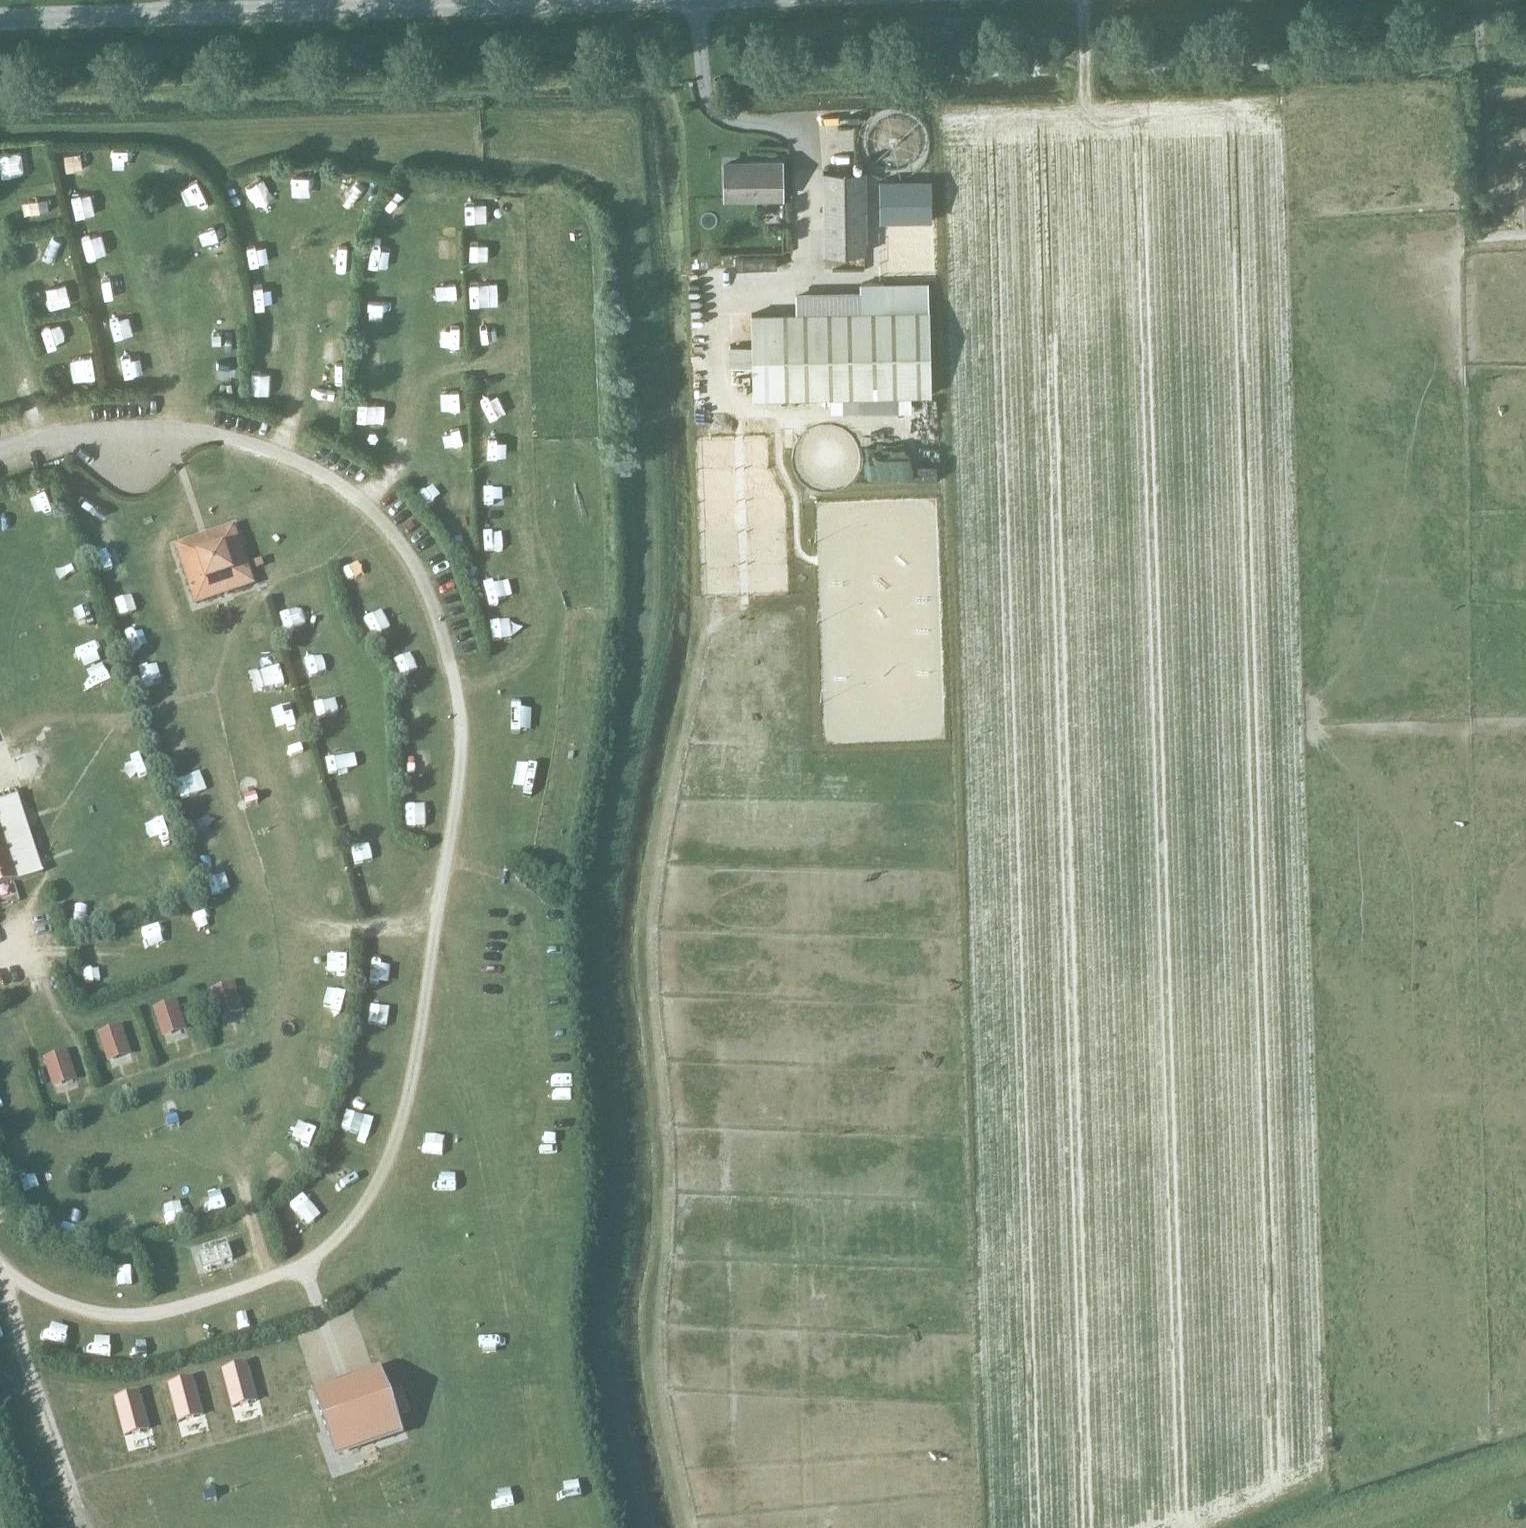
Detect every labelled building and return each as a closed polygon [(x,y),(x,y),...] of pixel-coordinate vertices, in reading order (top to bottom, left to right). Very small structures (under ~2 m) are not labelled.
[(783,198),(782,183),(782,159),(748,160),(748,165),(722,165),(723,199),(783,198)] [(883,170),(881,170),(863,171),(821,171),(823,253),(865,253),(884,251),(883,170)] [(930,392),(927,279),(882,280),(883,308),(751,312),(753,397),(930,392)] [(253,585),(233,528),(176,548),(196,605),(253,585)] [(19,799),(0,805),(0,889),(17,883),(17,881),(43,873),(19,799)] [(213,992),(221,1015),(238,1010),(234,998),(237,997),(233,985),(213,992)] [(156,1010),(163,1034),(181,1028),(177,1016),(180,1015),(176,1003),(156,1010)] [(101,1035),(108,1058),(126,1053),(122,1041),(125,1040),(121,1028),(101,1035)] [(46,1060),(54,1084),(71,1078),(67,1066),(70,1065),(66,1053),(46,1060)] [(393,1434),(374,1377),(317,1395),(336,1452),(393,1434)]
